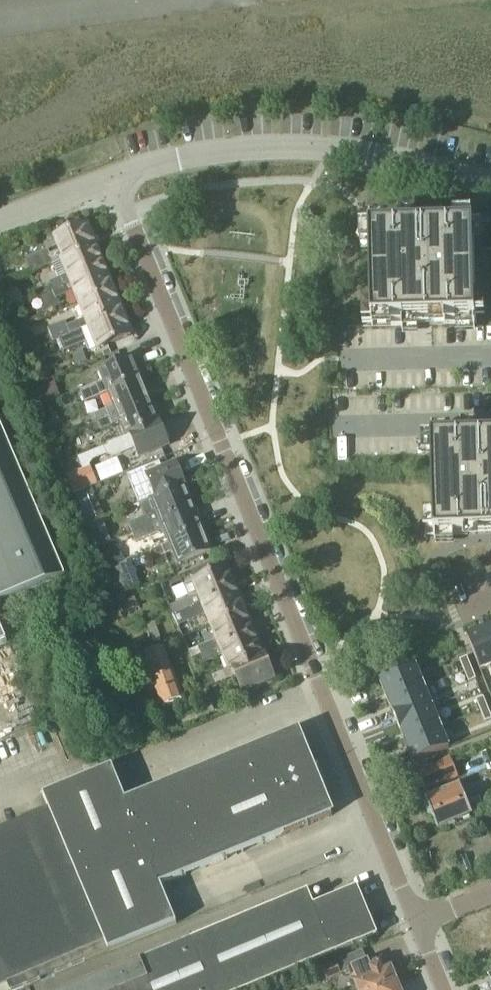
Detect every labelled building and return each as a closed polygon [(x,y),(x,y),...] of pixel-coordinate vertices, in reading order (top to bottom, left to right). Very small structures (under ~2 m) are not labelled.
[(63,262),(94,248),(97,247),(88,224),(56,238),(62,252),(49,257),(47,252),(25,262),(31,276),(53,266),(63,262)] [(404,231),(370,232),(372,327),(406,326),(443,325),(476,324),(474,230),(440,231),(404,231)] [(63,262),(53,266),(58,279),(49,283),(52,291),(39,297),(40,298),(103,272),(94,248),(63,262)] [(103,272),(40,298),(45,309),(59,304),(57,299),(75,291),(81,306),(112,293),(103,272)] [(15,292),(3,297),(8,309),(20,304),(15,292)] [(81,306),(87,318),(66,327),(64,323),(50,329),(56,341),(59,340),(121,314),(112,293),(81,306)] [(10,318),(15,316),(12,308),(7,311),(10,318)] [(121,314),(59,340),(64,351),(84,343),(87,350),(91,352),(130,336),(121,314)] [(97,371),(102,384),(97,387),(96,386),(81,392),(86,403),(107,395),(140,381),(131,358),(97,371)] [(107,395),(112,409),(95,416),(98,424),(149,403),(140,381),(107,395)] [(60,398),(54,383),(39,389),(45,405),(60,398)] [(157,424),(149,403),(98,424),(101,433),(119,425),(124,439),(161,424),(160,423),(157,424)] [(161,424),(124,439),(121,441),(124,449),(125,451),(132,448),(137,461),(170,447),(161,424)] [(64,576),(0,425),(0,604),(64,576)] [(92,426),(81,430),(83,436),(90,439),(96,436),(95,434),(92,426)] [(61,428),(55,430),(59,440),(69,436),(67,430),(61,428)] [(432,442),(434,537),(468,536),(490,536),(490,441),(466,442),(432,442)] [(144,478),(150,492),(131,500),(135,508),(141,506),(187,487),(177,465),(144,478)] [(141,506),(146,518),(129,525),(133,535),(193,510),(184,490),(187,488),(187,487),(141,506)] [(96,500),(91,502),(78,507),(86,527),(98,522),(102,520),(105,519),(97,501),(96,500)] [(193,510),(133,535),(136,544),(163,533),(168,546),(202,532),(193,510)] [(95,549),(107,544),(104,536),(102,537),(97,526),(99,525),(98,522),(86,527),(95,549)] [(168,546),(150,553),(153,561),(165,556),(165,557),(175,553),(180,567),(211,554),(202,532),(168,546)] [(110,566),(124,561),(119,547),(105,552),(110,566)] [(131,566),(112,574),(121,596),(140,589),(131,566)] [(194,583),(199,596),(170,607),(174,617),(233,593),(224,571),(194,583)] [(233,593),(174,617),(178,627),(207,615),(212,627),(242,615),(233,593)] [(135,598),(119,604),(123,614),(138,608),(135,598)] [(212,627),(217,640),(198,648),(201,656),(214,651),(220,648),(250,636),(242,615),(212,627)] [(155,624),(147,627),(154,645),(161,642),(155,624)] [(466,637),(480,673),(490,669),(490,639),(487,629),(466,637)] [(259,658),(250,636),(220,648),(223,656),(229,670),(233,669),(259,658)] [(144,656),(166,709),(184,701),(163,648),(144,656)] [(217,659),(214,651),(201,656),(205,664),(217,659)] [(265,656),(259,658),(233,669),(237,679),(242,691),(246,690),(274,678),(265,656)] [(467,658),(460,661),(464,672),(472,669),(467,658)] [(383,662),(371,667),(377,680),(389,675),(383,662)] [(216,686),(228,681),(237,679),(233,669),(229,670),(229,671),(212,678),(216,686)] [(472,669),(464,672),(469,683),(476,680),(472,669)] [(407,676),(372,691),(380,712),(416,697),(407,676)] [(416,697),(380,712),(389,733),(424,718),(416,697)] [(484,698),(476,701),(481,712),(487,709),(488,709),(484,698)] [(481,712),(485,723),(490,721),(490,716),(488,709),(487,709),(481,712)] [(36,714),(39,722),(46,719),(44,712),(36,714)] [(424,718),(389,733),(397,752),(433,738),(424,718)] [(49,810),(23,820),(25,824),(0,835),(0,989),(8,985),(10,989),(20,989),(177,925),(162,887),(333,817),(297,732),(127,802),(113,769),(44,797),(49,810)] [(433,738),(397,752),(406,773),(441,759),(433,738)] [(419,773),(427,792),(458,779),(450,759),(419,773)] [(460,786),(426,799),(426,800),(424,806),(427,815),(432,817),(433,817),(438,829),(471,816),(471,815),(484,810),(479,797),(466,803),(460,786)] [(414,847),(417,854),(424,852),(421,844),(414,847)] [(378,936),(358,888),(314,907),(308,892),(140,961),(88,983),(71,989),(249,989),(378,936)] [(391,969),(386,957),(370,964),(368,961),(348,970),(356,989),(382,989),(399,983),(393,969),(391,969)] [(341,975),(336,963),(321,969),(326,982),(341,975)]
